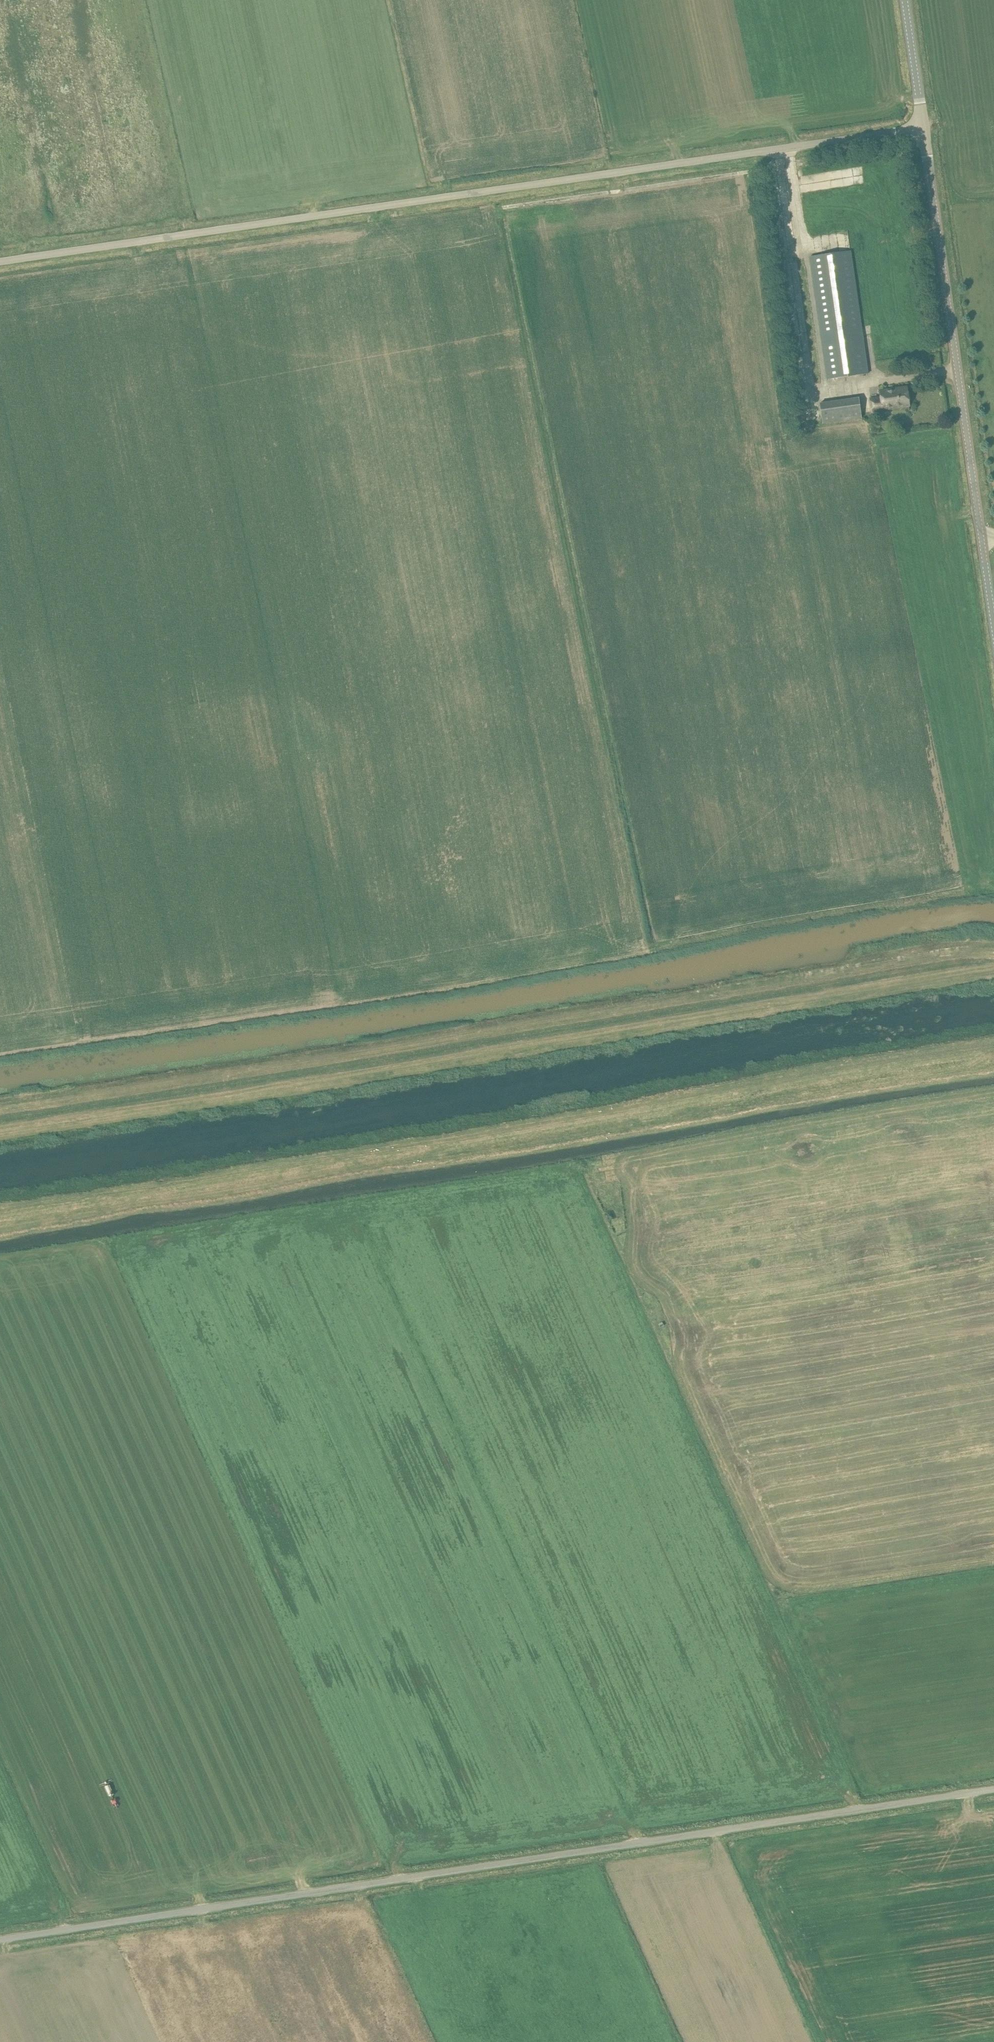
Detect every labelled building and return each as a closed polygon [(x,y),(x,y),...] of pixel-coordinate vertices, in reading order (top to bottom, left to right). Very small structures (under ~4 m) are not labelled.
[(861,168),(849,169),(850,183),(863,181),(861,168)] [(837,179),(849,177),(848,170),(836,172),(837,179)] [(840,248),(849,248),(848,237),(840,237),(840,248)] [(868,373),(851,251),(810,256),(827,379),(868,373)] [(909,405),(906,388),(880,391),(881,398),(870,399),(872,412),(884,410),(883,409),(909,405)] [(862,419),(859,398),(820,404),(822,424),(862,419)]
